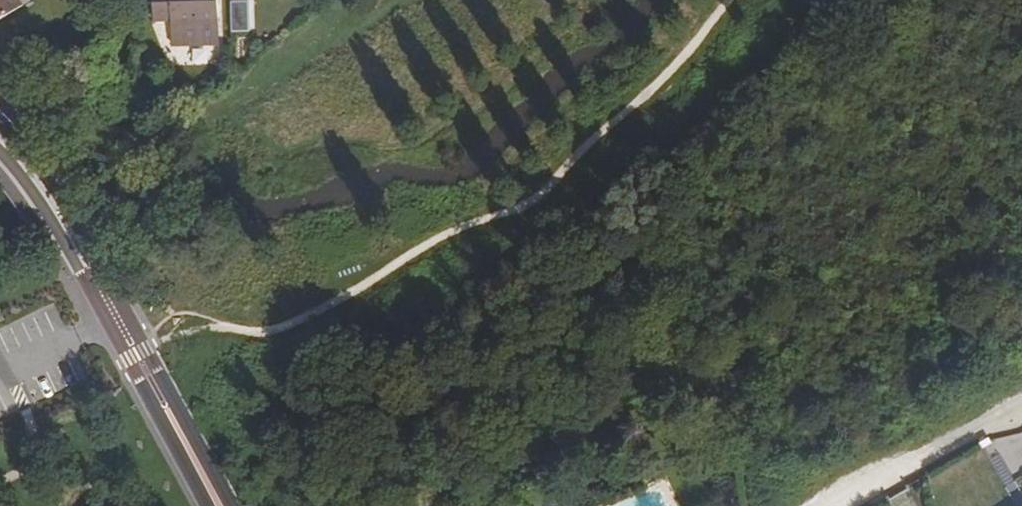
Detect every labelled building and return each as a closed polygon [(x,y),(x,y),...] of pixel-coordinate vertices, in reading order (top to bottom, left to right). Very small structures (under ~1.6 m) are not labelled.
[(22,8),(18,0),(0,0),(0,20),(22,8)] [(219,0),(155,0),(156,19),(174,19),(175,44),(220,43),(219,0)] [(233,31),(253,31),(252,0),(232,1),(233,31)] [(1012,464),(1019,487),(1021,486),(1021,461),(1012,464)]
